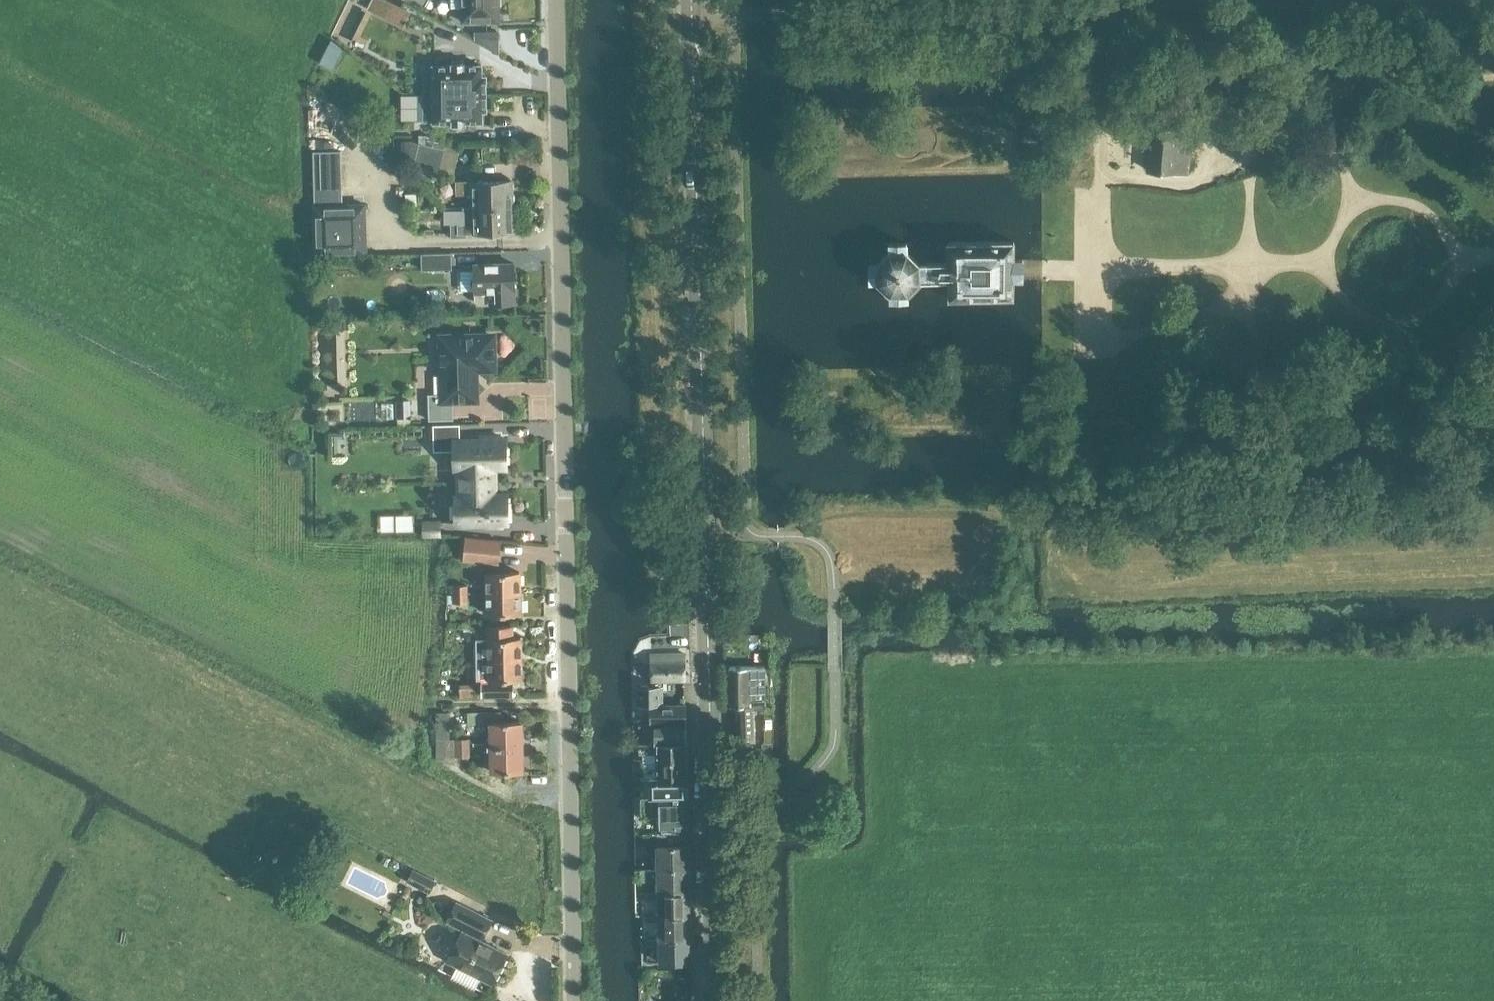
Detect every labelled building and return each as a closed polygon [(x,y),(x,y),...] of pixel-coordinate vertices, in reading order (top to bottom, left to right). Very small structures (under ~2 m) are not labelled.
[(401,6),(389,0),(371,0),(370,2),(367,8),(403,26),(410,11),(401,6)] [(461,23),(475,22),(501,22),(500,0),(461,0),(461,23)] [(434,67),(424,67),(424,92),(424,94),(487,93),(487,91),(487,76),(483,76),(483,71),(483,64),(465,65),(465,62),(452,63),(452,65),(434,65),(434,67)] [(487,93),(424,94),(424,120),(434,120),(434,122),(453,122),(453,124),(465,124),(465,122),(483,122),(483,110),(487,110),(487,93)] [(1189,173),(1193,132),(1152,128),(1148,169),(1189,173)] [(412,156),(412,141),(412,140),(398,141),(399,156),(412,156)] [(419,144),(414,165),(438,171),(444,149),(419,144)] [(342,203),(341,151),(315,152),(315,256),(368,255),(367,203),(342,203)] [(473,181),(458,182),(458,193),(474,192),(474,207),(512,205),(512,203),(515,201),(515,195),(512,194),(512,179),(473,180),(473,181)] [(406,205),(417,204),(416,193),(406,194),(406,205)] [(465,224),(459,224),(459,233),(476,233),(513,232),(513,217),(515,216),(515,210),(513,208),(512,205),(474,207),(464,207),(464,210),(465,224)] [(908,292),(919,280),(949,280),(949,299),(1014,298),(1013,280),(1024,280),(1024,270),(1023,260),(1014,260),(1014,242),(948,242),(948,262),(919,262),(907,251),(907,243),(889,243),(889,251),(878,263),(870,264),(871,281),(878,281),(891,293),(891,300),(908,300),(908,292)] [(423,269),(453,269),(452,253),(423,254),(423,269)] [(475,270),(460,271),(461,290),(475,290),(476,301),(480,304),(516,303),(515,270),(515,263),(475,264),(475,268),(475,270)] [(429,420),(454,419),(453,400),(476,399),(475,371),(477,369),(494,368),(494,353),(496,352),(496,340),(493,338),(493,335),(442,337),(443,394),(429,394),(429,420)] [(397,418),(411,417),(411,399),(397,399),(397,418)] [(459,424),(434,425),(435,450),(454,449),(455,468),(460,468),(460,482),(495,481),(495,467),(508,467),(507,439),(500,439),(500,435),(481,436),(481,440),(460,440),(459,424)] [(460,496),(456,496),(456,524),(484,523),(484,527),(503,526),(503,522),(509,522),(508,494),(496,495),(495,481),(460,482),(460,496)] [(440,522),(424,522),(425,534),(441,534),(440,522)] [(467,537),(465,559),(500,563),(502,541),(467,537)] [(488,593),(520,593),(520,572),(487,572),(488,593)] [(455,593),(468,593),(467,584),(454,584),(454,585),(455,593)] [(455,602),(468,602),(468,593),(455,593),(455,594),(455,602)] [(488,614),(520,613),(520,593),(488,593),(488,614)] [(515,638),(515,626),(489,626),(489,659),(521,658),(521,638),(515,638)] [(637,703),(663,703),(662,693),(662,681),(687,680),(686,653),(651,654),(652,684),(637,685),(637,703)] [(521,679),(521,658),(489,659),(489,680),(483,680),(483,696),(513,696),(513,679),(521,679)] [(755,743),(755,705),(765,704),(765,682),(766,682),(766,666),(731,666),(731,705),(739,705),(739,743),(755,743)] [(685,705),(650,705),(651,719),(684,718),(684,716),(687,716),(687,705),(685,705)] [(468,723),(489,722),(489,711),(468,711),(468,723)] [(684,718),(651,719),(651,724),(654,723),(654,729),(655,742),(688,742),(688,728),(687,716),(684,716),(684,718)] [(491,746),(523,746),(522,721),(491,721),(491,746)] [(457,746),(470,746),(470,737),(457,738),(457,746)] [(655,742),(640,743),(640,753),(644,753),(656,753),(657,760),(688,759),(688,752),(688,742),(655,742)] [(457,755),(470,755),(470,746),(457,746),(457,755)] [(491,771),(523,771),(523,746),(491,746),(491,771)] [(657,767),(645,768),(645,777),(650,777),(689,776),(688,759),(657,760),(657,767)] [(650,785),(643,785),(643,797),(690,795),(689,779),(689,776),(650,777),(650,785)] [(690,795),(643,797),(644,817),(661,817),(662,828),(684,827),(690,827),(690,795)] [(687,844),(687,833),(685,833),(678,833),(662,834),(659,834),(660,868),(690,868),(689,844),(687,844)] [(690,868),(660,868),(642,869),(636,870),(637,874),(642,873),(642,880),(660,880),(660,892),(690,891),(690,868)] [(429,891),(435,880),(413,869),(407,880),(429,891)] [(690,891),(660,892),(660,915),(691,915),(690,891)] [(492,982),(507,953),(481,940),(491,919),(457,901),(447,920),(463,928),(447,960),(492,982)] [(691,939),(691,915),(660,915),(661,938),(691,939)] [(692,962),(691,939),(661,938),(661,962),(692,962)]
